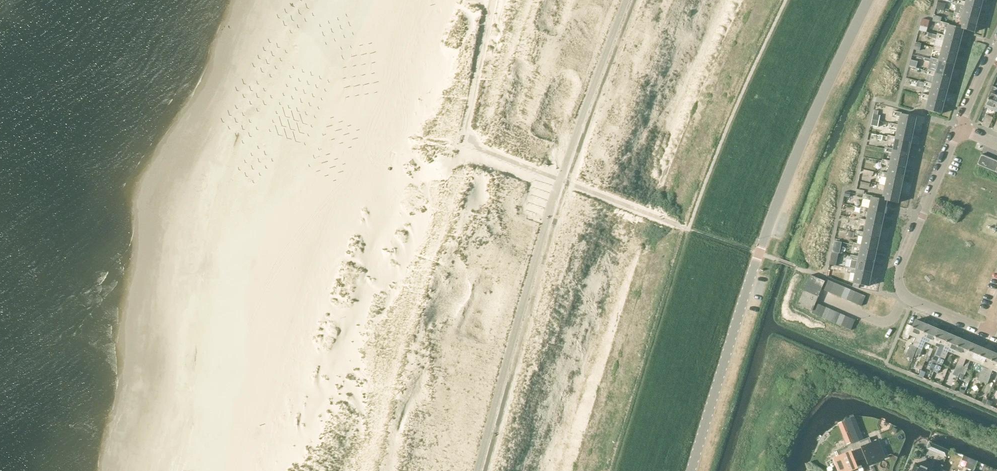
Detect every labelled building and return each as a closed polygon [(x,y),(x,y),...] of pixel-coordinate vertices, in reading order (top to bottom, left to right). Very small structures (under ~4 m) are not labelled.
[(963,14),(962,16),(977,20),(980,8),(966,4),(966,2),(958,0),(957,5),(965,7),(963,14)] [(966,2),(966,4),(980,8),(982,0),(967,0),(966,2)] [(974,32),(977,20),(962,16),(963,14),(955,12),(954,16),(962,19),(959,28),(964,30),(974,32)] [(946,36),(946,38),(961,42),(964,30),(959,28),(949,26),(950,24),(942,22),(940,26),(948,28),(946,36)] [(936,39),(934,46),(935,46),(943,48),(943,50),(957,54),(961,42),(946,38),(946,36),(937,33),(937,35),(936,39)] [(957,54),(943,50),(943,48),(935,46),(934,50),(942,52),(940,60),(939,62),(954,66),(957,54)] [(928,70),(936,72),(936,74),(951,78),(954,66),(939,62),(940,60),(931,58),(930,59),(929,62),(928,69),(928,70)] [(948,90),(951,78),(936,74),(936,72),(928,70),(927,74),(935,77),(933,84),(933,86),(948,90)] [(932,89),(930,96),(929,98),(944,102),(948,90),(933,86),(933,84),(925,82),(924,87),(932,89)] [(996,112),(996,109),(996,88),(993,86),(984,107),(996,112)] [(929,101),(926,110),(941,114),(944,102),(929,98),(930,96),(922,94),(921,98),(929,101)] [(874,110),(872,120),(879,121),(880,116),(877,115),(878,111),(874,110)] [(893,116),(901,117),(900,124),(899,127),(914,130),(917,117),(902,114),(902,113),(894,111),(893,116)] [(986,115),(982,125),(989,128),(993,118),(986,115)] [(899,129),(897,137),(897,139),(911,142),(914,130),(899,127),(900,124),(892,123),(891,127),(899,129)] [(894,151),(909,154),(911,142),(897,139),(897,137),(889,135),(888,140),(896,142),(895,149),(894,151)] [(906,166),(909,154),(894,151),(895,149),(886,148),(885,152),(893,154),(892,161),(891,163),(906,166)] [(977,165),(982,167),(987,157),(981,154),(977,165)] [(992,159),(987,157),(982,167),(988,170),(992,159)] [(891,166),(889,174),(889,175),(903,178),(906,166),(891,163),(892,161),(884,159),(883,164),(891,166)] [(994,172),(996,164),(996,161),(992,159),(988,170),(994,172)] [(901,191),(903,178),(889,175),(889,174),(881,172),(880,176),(888,178),(887,186),(886,187),(901,191)] [(901,191),(886,187),(887,186),(878,184),(877,188),(886,190),(883,200),(887,201),(898,203),(901,191)] [(872,201),(870,208),(870,210),(884,213),(887,201),(883,200),(873,198),(873,196),(865,194),(864,199),(872,201)] [(868,220),(867,222),(882,225),(884,213),(870,210),(870,208),(862,207),(861,211),(869,212),(868,220)] [(879,237),(882,225),(867,222),(868,220),(860,218),(859,223),(867,225),(865,232),(865,234),(879,237)] [(863,244),(862,246),(877,249),(879,237),(865,234),(865,232),(857,230),(856,235),(864,237),(863,244)] [(874,262),(877,249),(862,246),(863,244),(854,243),(853,247),(861,249),(860,257),(859,258),(874,262)] [(859,261),(857,269),(857,271),(871,274),(874,262),(859,258),(860,257),(852,255),(851,259),(859,261)] [(871,274),(857,271),(857,269),(849,267),(848,272),(856,274),(854,283),(853,283),(853,286),(858,288),(859,284),(869,286),(871,274)] [(824,281),(810,275),(804,290),(818,296),(821,289),(824,281)] [(825,279),(824,281),(821,289),(827,291),(831,281),(825,279)] [(836,283),(831,281),(827,291),(832,293),(836,283)] [(841,285),(836,283),(832,293),(836,295),(841,285)] [(841,285),(836,295),(841,298),(846,288),(841,285)] [(841,298),(846,300),(851,290),(846,288),(841,298)] [(798,304),(812,310),(815,303),(818,296),(804,290),(798,304)] [(851,290),(846,300),(851,302),(856,292),(851,290)] [(851,302),(856,304),(861,294),(856,292),(851,302)] [(856,304),(861,306),(866,296),(861,294),(856,304)] [(811,313),(816,315),(820,305),(815,303),(812,310),(811,313)] [(816,315),(821,317),(825,308),(820,305),(816,315)] [(830,310),(825,308),(821,317),(826,319),(830,310)] [(835,312),(830,310),(826,319),(831,322),(835,312)] [(831,322),(836,324),(840,314),(835,312),(831,322)] [(845,316),(840,314),(836,324),(841,326),(845,316)] [(850,318),(845,316),(841,326),(846,328),(850,318)] [(850,318),(846,328),(851,330),(855,320),(850,318)] [(918,348),(928,325),(916,320),(914,327),(908,324),(902,337),(908,339),(910,335),(916,338),(913,345),(911,345),(906,357),(912,359),(914,354),(917,347),(918,348)] [(933,345),(939,330),(928,325),(918,348),(917,347),(914,354),(920,356),(924,346),(926,342),(933,345)] [(936,368),(950,335),(939,330),(933,345),(939,347),(935,355),(931,366),(936,368)] [(955,354),(961,339),(950,335),(936,368),(940,369),(941,365),(942,366),(948,351),(955,354)] [(966,359),(973,344),(961,339),(955,354),(960,356),(958,365),(953,376),(958,378),(960,373),(966,359)] [(978,363),(984,349),(973,344),(966,359),(960,373),(965,375),(971,360),(978,363)] [(983,382),(989,368),(995,353),(984,349),(978,363),(984,366),(981,373),(980,373),(977,380),(983,382)] [(989,368),(983,382),(987,384),(990,377),(989,377),(993,370),(996,371),(996,354),(995,353),(989,368)] [(850,434),(855,432),(850,418),(844,421),(849,433),(850,434)] [(849,433),(843,436),(846,443),(853,441),(850,435),(850,434),(849,433)] [(869,438),(854,444),(860,460),(865,458),(868,464),(884,457),(878,441),(871,443),(869,438)] [(853,444),(838,450),(840,456),(833,459),(839,470),(850,470),(857,468),(854,462),(860,460),(854,444),(853,444)] [(949,450),(941,447),(939,454),(947,457),(949,450)] [(968,458),(965,466),(973,470),(976,462),(968,458)] [(943,466),(935,462),(931,470),(916,464),(915,463),(915,464),(915,465),(912,470),(941,470),(943,466)]
